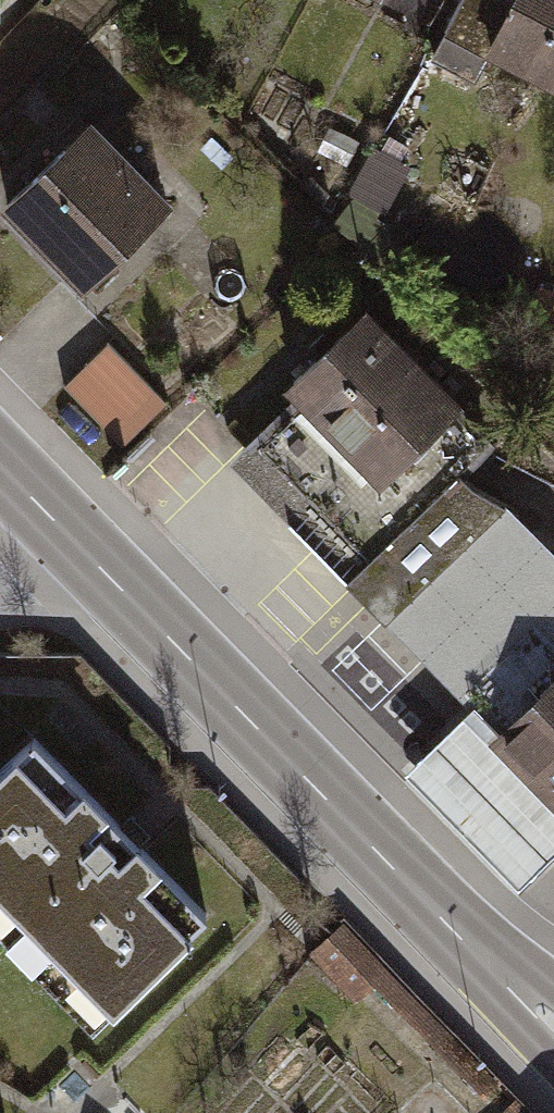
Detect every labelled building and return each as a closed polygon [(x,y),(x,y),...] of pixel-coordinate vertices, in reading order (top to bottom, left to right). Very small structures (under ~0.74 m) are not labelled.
[(491,59),(553,93),(553,0),(523,0),(491,59)] [(10,196),(100,297),(190,217),(100,116),(10,196)] [(359,493),(474,389),(373,278),(259,382),(359,493)] [(167,382),(109,325),(59,374),(118,432),(167,382)] [(365,589),(404,630),(474,704),(495,726),(553,671),(553,567),(476,484),(365,589)] [(553,788),(553,671),(495,726),(553,788)] [(529,887),(553,863),(553,788),(495,726),(474,704),(412,763),(529,887)] [(105,1027),(218,922),(49,741),(0,786),(0,914),(105,1027)] [(345,924),(312,958),(360,1006),(377,989),(478,1088),(495,1070),(345,924)]
